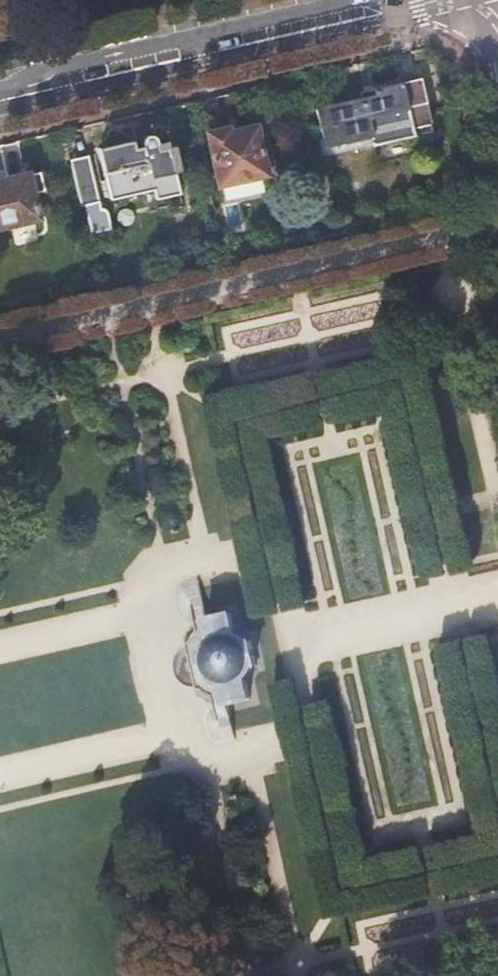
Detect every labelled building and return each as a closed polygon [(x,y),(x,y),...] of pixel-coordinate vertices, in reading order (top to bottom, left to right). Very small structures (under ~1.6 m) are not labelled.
[(360,98),(315,109),(326,156),(431,131),(420,79),(374,89),(369,85),(363,86),(359,93),(360,98)] [(228,128),(205,133),(217,187),(266,175),(256,127),(229,134),(228,128)] [(146,163),(104,173),(110,200),(152,190),(154,198),(178,193),(175,182),(182,180),(178,164),(172,166),(170,157),(161,159),(157,139),(155,137),(152,135),(149,134),(146,135),(144,137),(142,140),(142,143),(146,163)] [(70,160),(81,207),(99,202),(89,156),(70,160)] [(0,182),(0,227),(37,218),(33,195),(44,192),(39,172),(0,182)] [(203,651),(199,652),(204,675),(209,674),(220,683),(225,704),(251,699),(246,676),(252,667),(258,665),(251,637),(246,639),(235,630),(230,610),(205,616),(211,638),(203,651)]
